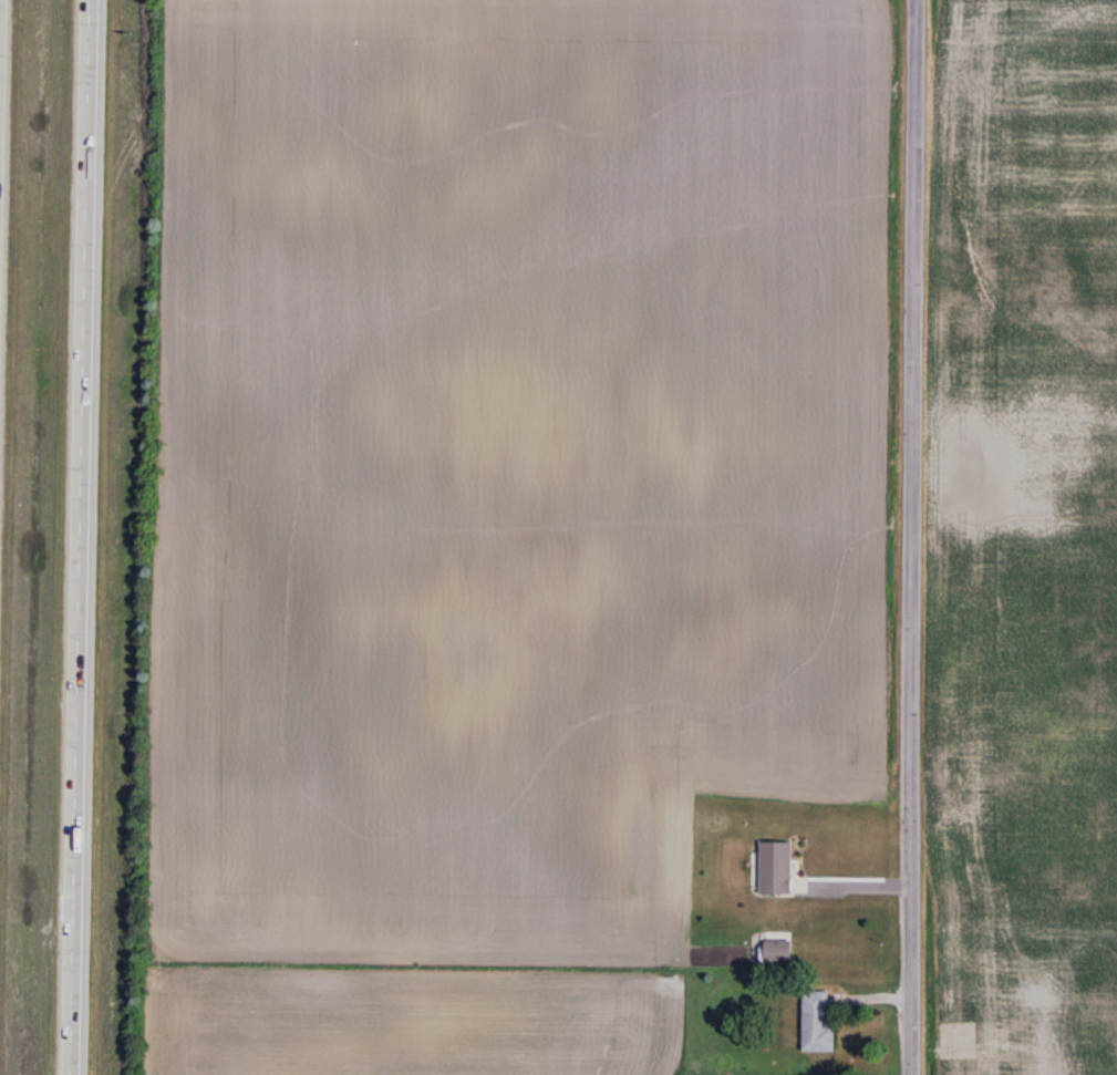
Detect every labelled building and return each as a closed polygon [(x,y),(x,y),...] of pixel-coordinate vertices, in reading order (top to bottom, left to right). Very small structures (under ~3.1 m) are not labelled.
[(761,896),(793,896),(793,843),(761,843),(761,896)] [(765,963),(792,963),(792,942),(765,942),(765,963)] [(830,992),(804,992),(804,1054),(836,1054),(836,1029),(830,1029),(830,992)]
